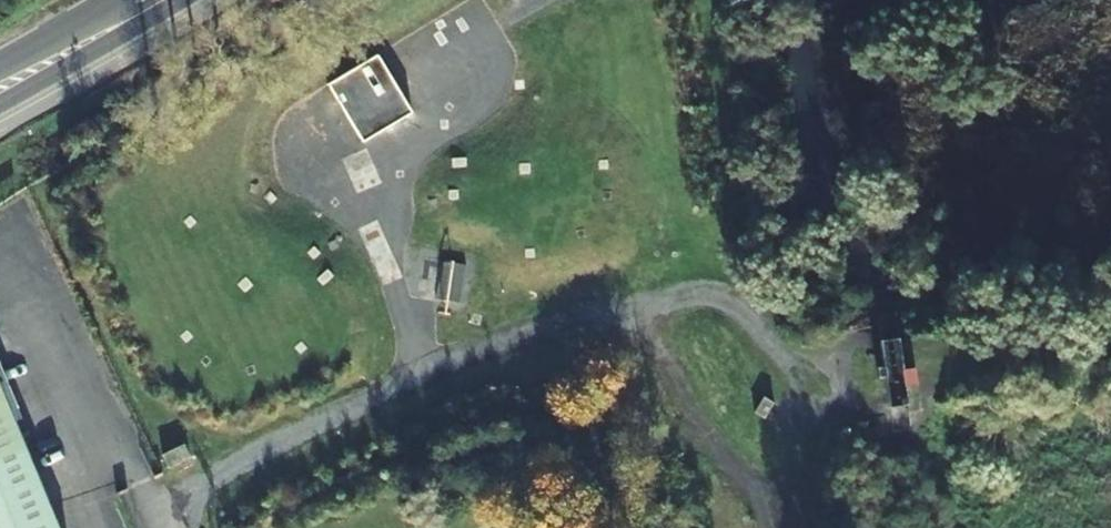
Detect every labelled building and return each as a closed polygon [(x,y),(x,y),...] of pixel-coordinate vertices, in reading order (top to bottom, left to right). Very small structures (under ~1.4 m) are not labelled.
[(329,75),(356,139),(409,116),(382,53),(329,75)] [(900,366),(899,353),(886,354),(886,402),(912,402),(911,366),(900,366)] [(0,388),(0,527),(58,527),(0,388)]
